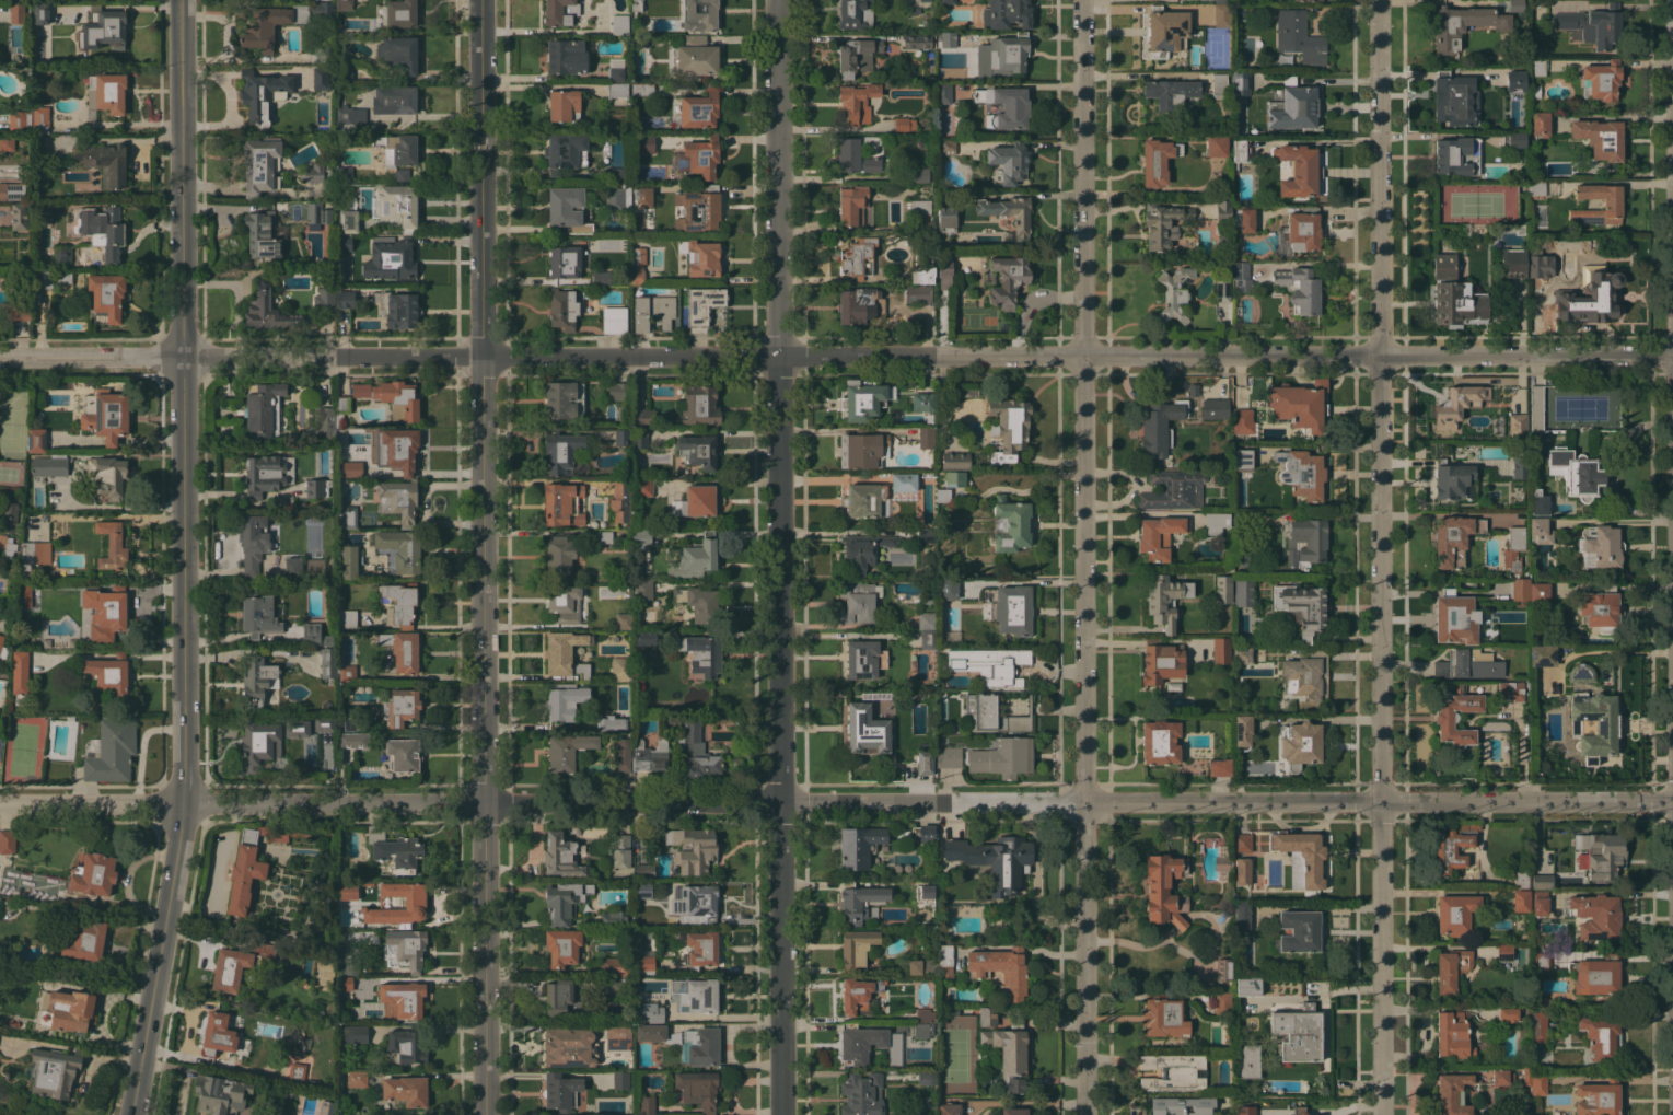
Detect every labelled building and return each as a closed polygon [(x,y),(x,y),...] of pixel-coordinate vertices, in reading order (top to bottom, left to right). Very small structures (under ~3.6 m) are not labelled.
[(335,5),(335,0),(352,0),(352,5),(351,5),(351,10),(336,10),(336,5),(335,5)] [(404,1),(404,0),(416,0),(416,8),(419,8),(419,16),(416,16),(416,27),(386,27),(386,1),(404,1)] [(545,9),(545,0),(576,0),(576,3),(579,3),(580,15),(572,15),(572,25),(562,25),(544,25),(544,9),(545,9)] [(630,11),(630,0),(641,0),(642,4),(644,4),(644,9),(642,9),(642,11),(630,11)] [(693,8),(692,0),(718,0),(718,9),(716,9),(717,31),(697,32),(697,31),(690,31),(690,20),(696,20),(696,8),(693,8)] [(839,19),(839,0),(877,0),(878,2),(865,2),(865,8),(872,8),(872,31),(865,31),(865,27),(838,28),(838,19),(839,19)] [(1029,0),(1032,0),(1032,4),(1032,7),(1032,13),(1031,13),(1031,16),(1032,16),(1032,22),(1031,22),(1031,28),(1021,28),(1021,22),(1009,22),(1009,27),(989,27),(989,31),(981,31),(981,8),(989,8),(989,4),(987,4),(987,0),(1029,0)] [(1509,11),(1509,0),(1524,0),(1524,11),(1509,11)] [(334,18),(312,19),(311,2),(333,1),(334,18)] [(1576,13),(1576,11),(1584,11),(1584,13),(1588,13),(1588,11),(1607,11),(1607,1),(1618,1),(1618,11),(1619,11),(1619,43),(1610,43),(1610,50),(1594,50),(1594,42),(1568,42),(1568,28),(1554,28),(1554,12),(1576,13)] [(25,3),(25,23),(10,24),(10,4),(25,3)] [(33,24),(33,3),(48,3),(49,24),(33,24)] [(1186,37),(1186,49),(1178,48),(1178,50),(1167,50),(1167,58),(1150,58),(1150,50),(1148,50),(1149,36),(1147,35),(1147,26),(1148,26),(1149,11),(1150,11),(1150,3),(1162,4),(1162,11),(1188,11),(1188,36),(1186,37)] [(1213,4),(1229,4),(1229,27),(1215,27),(1213,4)] [(1465,25),(1465,32),(1460,32),(1460,38),(1459,38),(1459,49),(1450,49),(1450,54),(1433,54),(1434,20),(1436,20),(1436,8),(1438,8),(1438,4),(1444,4),(1444,9),(1452,9),(1466,9),(1466,8),(1495,8),(1495,14),(1511,14),(1511,30),(1494,30),(1494,25),(1465,25)] [(274,27),(275,27),(275,34),(274,34),(274,37),(275,37),(275,42),(274,42),(274,47),(272,47),(272,54),(269,54),(269,55),(266,55),(266,54),(263,54),(263,47),(240,47),(240,33),(244,33),(244,27),(252,27),(252,9),(286,8),(286,9),(292,9),(292,5),(309,5),(309,23),(274,23),(274,27)] [(1306,36),(1326,36),(1326,51),(1277,51),(1277,9),(1306,9),(1306,36)] [(126,10),(126,24),(125,24),(125,25),(124,25),(125,27),(126,43),(124,43),(124,49),(112,49),(112,43),(98,43),(98,48),(83,48),(82,22),(89,22),(89,11),(126,10)] [(629,14),(628,35),(612,35),(612,14),(629,14)] [(1024,72),(1013,72),(1013,79),(989,79),(989,76),(976,76),(977,44),(989,44),(989,38),(997,38),(997,37),(1016,37),(1016,31),(1027,31),(1027,37),(1029,37),(1029,56),(1024,56),(1024,65),(1024,72)] [(940,32),(955,32),(955,47),(940,47),(940,32)] [(904,34),(931,34),(931,48),(904,48),(904,34)] [(718,76),(700,76),(700,79),(681,79),(681,72),(673,73),(673,48),(677,48),(677,46),(683,46),(683,35),(706,35),(706,46),(718,46),(718,76)] [(417,76),(402,77),(402,68),(384,68),(384,56),(376,56),(376,43),(383,43),(382,37),(417,37),(417,76)] [(547,61),(546,61),(546,51),(547,51),(547,39),(584,39),(583,50),(586,50),(586,73),(547,73),(547,61)] [(883,39),(883,51),(872,51),(872,70),(856,70),(856,72),(852,72),(852,79),(840,79),(840,72),(839,72),(839,45),(848,45),(848,39),(883,39)] [(1533,58),(1545,58),(1545,76),(1533,76),(1533,58)] [(1608,65),(1608,58),(1618,58),(1618,66),(1620,66),(1620,79),(1618,79),(1618,85),(1616,85),(1616,101),(1601,101),(1601,97),(1581,97),(1581,65),(1608,65)] [(624,59),(624,80),(607,80),(607,59),(624,59)] [(1527,84),(1510,84),(1510,65),(1527,65),(1527,84)] [(313,67),(328,67),(328,83),(332,83),(332,89),(313,89),(313,67)] [(293,76),(293,91),(294,91),(294,95),(287,95),(287,97),(283,101),(272,101),(270,98),(270,104),(267,104),(267,118),(269,120),(269,124),(267,127),(262,127),(260,125),(260,124),(248,124),(248,104),(242,104),(241,96),(239,96),(239,86),(243,86),(243,79),(241,79),(241,69),(253,69),(253,77),(275,76),(275,78),(278,78),(278,76),(293,76)] [(1232,94),(1232,71),(1250,71),(1250,94),(1232,94)] [(126,94),(124,94),(124,115),(109,115),(109,108),(95,108),(88,107),(88,89),(89,89),(89,76),(95,76),(95,74),(126,73),(126,94)] [(1212,73),(1227,73),(1227,85),(1225,85),(1225,98),(1216,98),(1212,95),(1212,73)] [(1266,127),(1266,109),(1281,109),(1281,86),(1283,86),(1283,76),(1296,76),(1296,86),(1316,86),(1316,98),(1317,98),(1317,116),(1316,116),(1316,127),(1266,127)] [(1433,103),(1433,78),(1472,78),(1472,80),(1475,80),(1475,89),(1469,89),(1469,112),(1477,112),(1477,123),(1448,124),(1448,119),(1433,119),(1433,103)] [(1157,81),(1157,80),(1173,80),(1173,81),(1183,81),(1183,82),(1199,82),(1199,93),(1183,93),(1183,104),(1184,104),(1184,112),(1174,112),(1174,111),(1157,111),(1157,97),(1143,97),(1143,81),(1157,81)] [(628,83),(628,98),(625,98),(625,97),(611,96),(611,98),(607,98),(607,83),(628,83)] [(654,83),(653,95),(631,95),(631,83),(654,83)] [(852,85),(852,88),(864,88),(864,83),(881,83),(881,97),(867,97),(867,105),(870,105),(870,123),(858,123),(858,126),(847,126),(847,115),(841,115),(841,100),(838,100),(838,85),(852,85)] [(936,103),(936,83),(951,83),(951,104),(936,103)] [(391,86),(391,85),(417,86),(417,96),(418,97),(419,98),(419,100),(419,102),(418,103),(417,103),(417,104),(417,114),(372,113),(372,96),(375,96),(375,86),(391,86)] [(677,126),(678,96),(708,96),(708,85),(717,85),(717,117),(714,117),(714,127),(677,126)] [(1540,97),(1532,97),(1531,85),(1540,85),(1540,97)] [(1026,88),(1026,100),(1030,100),(1029,117),(1026,117),(1026,129),(996,129),(996,128),(985,128),(985,114),(992,114),(994,114),(996,114),(996,113),(1002,113),(1002,103),(985,103),(985,101),(974,102),(974,90),(985,90),(985,88),(1026,88)] [(569,91),(569,90),(580,90),(580,112),(579,112),(579,120),(570,120),(549,120),(549,116),(547,116),(547,91),(569,91)] [(93,121),(94,96),(86,95),(85,121),(93,121)] [(49,127),(48,127),(48,133),(33,133),(33,106),(48,106),(49,127)] [(365,129),(337,129),(337,107),(365,108),(365,129)] [(31,131),(25,131),(25,132),(9,133),(9,111),(25,111),(25,112),(31,112),(31,131)] [(1549,112),(1549,135),(1548,135),(1548,138),(1541,138),(1541,135),(1532,135),(1532,112),(1549,112)] [(916,130),(909,130),(909,131),(895,132),(895,117),(908,117),(908,119),(916,119),(916,130)] [(1595,120),(1595,123),(1605,123),(1605,121),(1622,121),(1622,162),(1605,162),(1605,159),(1591,159),(1591,158),(1589,158),(1589,146),(1587,146),(1587,138),(1569,138),(1569,120),(1595,120)] [(1502,132),(1508,132),(1508,131),(1527,131),(1527,147),(1502,147),(1502,132)] [(684,152),(684,141),(708,141),(708,133),(718,133),(718,141),(719,141),(719,162),(714,162),(714,179),(700,179),(700,172),(676,172),(676,152),(684,152)] [(1228,133),(1228,156),(1207,156),(1207,148),(1205,147),(1205,140),(1207,140),(1207,133),(1228,133)] [(46,135),(46,159),(33,159),(33,135),(46,135)] [(417,144),(420,144),(420,154),(417,154),(417,164),(395,164),(395,167),(385,167),(385,164),(383,164),(383,162),(374,162),(374,151),(383,151),(383,148),(385,148),(385,144),(374,146),(374,144),(372,144),(372,140),(374,140),(374,136),(393,136),(393,135),(417,135),(417,144)] [(588,135),(588,150),(586,150),(585,166),(578,166),(578,167),(562,167),(562,176),(549,176),(549,169),(548,169),(548,156),(543,156),(543,147),(548,147),(548,135),(588,135)] [(652,152),(635,152),(635,135),(652,135),(652,152)] [(14,150),(0,150),(0,136),(14,137),(14,150)] [(859,138),(859,136),(881,136),(881,144),(863,144),(863,149),(860,149),(860,159),(881,159),(881,171),(839,171),(838,138),(859,138)] [(272,190),(259,190),(259,199),(245,199),(245,162),(243,162),(243,153),(243,137),(279,137),(279,140),(281,140),(281,156),(272,156),(272,190)] [(1434,139),(1455,139),(1455,137),(1471,137),(1471,138),(1480,138),(1480,141),(1479,141),(1479,175),(1454,175),(1454,173),(1434,173),(1434,139)] [(943,142),(943,139),(955,139),(955,154),(937,154),(937,142),(943,142)] [(989,149),(989,147),(1012,147),(1012,146),(1014,146),(1014,139),(1023,139),(1023,146),(1025,146),(1025,150),(1029,150),(1029,163),(1027,163),(1027,173),(1025,173),(1025,178),(1023,178),(1023,179),(1015,181),(1015,186),(1002,186),(1001,172),(1002,172),(1002,163),(986,164),(986,149),(989,149)] [(1143,153),(1142,153),(1142,143),(1143,143),(1143,139),(1158,139),(1158,141),(1172,141),(1172,143),(1182,143),(1182,155),(1175,155),(1175,156),(1165,156),(1165,170),(1167,170),(1167,184),(1162,184),(1162,187),(1155,187),(1143,187),(1143,153)] [(1250,140),(1250,143),(1251,143),(1251,156),(1248,156),(1248,162),(1238,162),(1238,169),(1232,169),(1232,161),(1233,161),(1233,140),(1250,140)] [(83,166),(83,159),(73,159),(73,149),(71,149),(71,144),(75,144),(75,147),(100,147),(100,146),(115,146),(115,142),(123,142),(123,146),(125,146),(125,188),(101,188),(101,166),(83,166)] [(1278,179),(1292,179),(1291,162),(1292,162),(1292,160),(1278,160),(1278,158),(1273,158),(1273,148),(1278,148),(1278,144),(1305,144),(1305,148),(1316,148),(1316,166),(1322,166),(1322,178),(1316,178),(1316,196),(1278,196),(1278,179)] [(313,166),(313,161),(324,161),(324,169),(332,169),(332,181),(323,181),(323,182),(304,182),(304,179),(301,179),(300,178),(299,177),(299,175),(299,173),(300,171),(300,170),(302,170),(304,169),(304,166),(313,166)] [(351,184),(335,184),(335,166),(351,166),(351,184)] [(621,183),(603,183),(602,167),(630,167),(630,184),(621,184),(621,183)] [(909,182),(909,179),(908,179),(908,170),(909,170),(909,167),(929,167),(929,182),(909,182)] [(409,184),(394,184),(394,169),(409,169),(409,184)] [(1529,195),(1529,179),(1545,179),(1545,195),(1529,195)] [(25,200),(0,200),(0,182),(5,183),(25,183),(25,200)] [(630,184),(630,210),(606,210),(606,188),(621,188),(621,184),(630,184)] [(674,218),(683,218),(683,216),(682,214),(681,213),(679,211),(681,209),(681,208),(682,208),(683,207),(683,205),(674,205),(674,194),(683,193),(683,189),(705,189),(705,184),(718,184),(719,193),(720,220),(717,220),(718,229),(704,229),(704,230),(683,230),(683,229),(674,230),(674,218)] [(839,187),(853,187),(853,185),(868,185),(868,197),(863,197),(863,224),(858,224),(858,225),(839,225),(839,187)] [(1569,210),(1575,209),(1575,185),(1604,185),(1622,185),(1622,217),(1620,217),(1620,223),(1569,223),(1569,210)] [(417,186),(417,197),(420,197),(420,207),(417,207),(417,228),(415,228),(415,234),(402,234),(402,228),(400,218),(387,218),(377,218),(377,195),(376,195),(376,186),(380,186),(417,186)] [(584,187),(584,206),(583,206),(583,222),(593,222),(593,234),(566,234),(566,225),(548,225),(548,187),(584,187)] [(651,208),(644,208),(635,208),(635,202),(632,202),(632,188),(637,188),(637,187),(651,187),(651,208)] [(1030,211),(1029,211),(1029,228),(1030,229),(1030,232),(1029,233),(1029,235),(1027,241),(1008,241),(1008,230),(1014,230),(1014,217),(1013,217),(1012,216),(1011,214),(976,214),(976,211),(975,211),(975,204),(976,204),(976,201),(998,201),(998,200),(1008,200),(1008,196),(1030,196),(1030,211)] [(358,233),(339,233),(339,208),(335,208),(335,197),(349,197),(348,210),(358,210),(358,233)] [(911,216),(911,199),(931,199),(931,216),(911,216)] [(1145,214),(1145,200),(1159,200),(1159,206),(1163,206),(1163,207),(1194,207),(1194,218),(1170,219),(1170,225),(1177,225),(1177,229),(1178,229),(1178,235),(1177,235),(1177,239),(1169,239),(1169,241),(1170,242),(1171,246),(1169,247),(1164,248),(1164,251),(1160,251),(1160,252),(1155,252),(1155,251),(1153,251),(1148,251),(1148,224),(1145,224),(1145,222),(1143,221),(1143,216),(1145,214)] [(1231,206),(1231,219),(1217,220),(1217,218),(1215,218),(1213,201),(1216,201),(1216,200),(1231,200),(1231,206)] [(27,230),(11,230),(12,202),(28,202),(27,230)] [(322,202),(321,223),(320,223),(320,230),(309,230),(309,222),(306,222),(306,202),(322,202)] [(93,213),(105,214),(105,205),(119,205),(119,223),(125,223),(125,245),(119,245),(119,248),(118,248),(118,251),(119,251),(119,260),(118,260),(118,264),(104,264),(104,260),(104,258),(105,258),(105,255),(104,255),(104,244),(93,243),(93,234),(77,234),(77,233),(73,233),(73,225),(77,224),(77,217),(77,209),(92,209),(93,213)] [(955,206),(956,232),(949,232),(949,234),(945,234),(945,232),(939,232),(939,206),(955,206)] [(1288,227),(1288,212),(1301,212),(1301,207),(1318,207),(1318,214),(1320,213),(1320,237),(1318,237),(1318,249),(1304,249),(1304,251),(1292,251),(1293,256),(1277,256),(1277,227),(1288,227)] [(1240,232),(1240,225),(1234,225),(1234,209),(1240,209),(1240,208),(1254,208),(1254,232),(1240,232)] [(248,257),(248,228),(244,228),(244,213),(248,213),(270,212),(270,237),(281,237),(281,257),(248,257)] [(1220,246),(1220,227),(1230,227),(1230,246),(1220,246)] [(395,242),(403,241),(403,235),(410,234),(410,242),(411,242),(411,245),(410,245),(410,249),(411,249),(411,257),(414,257),(415,259),(417,259),(417,278),(397,278),(397,275),(384,275),(384,260),(376,260),(376,251),(385,251),(385,242),(395,242)] [(338,251),(338,235),(358,235),(358,251),(338,251)] [(839,258),(845,258),(845,253),(849,253),(849,243),(857,243),(857,237),(876,237),(876,245),(872,246),(872,258),(878,258),(878,275),(849,275),(849,272),(843,274),(841,275),(840,275),(839,274),(839,272),(838,271),(839,271),(839,270),(839,258)] [(687,239),(696,239),(696,242),(719,242),(719,247),(720,247),(720,252),(719,252),(719,254),(719,255),(720,255),(720,265),(719,265),(719,266),(720,266),(720,271),(719,271),(719,276),(687,276),(687,239)] [(55,245),(71,245),(71,263),(55,263),(55,245)] [(579,246),(579,257),(568,257),(568,265),(572,265),(577,268),(577,275),(572,278),(567,278),(567,277),(549,277),(549,272),(550,272),(550,270),(549,270),(549,255),(550,255),(550,251),(549,251),(549,246),(566,246),(579,246)] [(1526,278),(1520,278),(1520,277),(1518,277),(1518,278),(1514,278),(1514,277),(1512,277),(1512,278),(1509,278),(1509,277),(1507,277),(1507,278),(1501,278),(1501,248),(1506,248),(1506,249),(1521,249),(1521,248),(1525,248),(1526,278)] [(1529,277),(1529,248),(1544,248),(1544,255),(1554,255),(1553,275),(1549,275),(1549,277),(1548,278),(1547,279),(1544,279),(1543,278),(1542,278),(1529,277)] [(642,269),(644,269),(644,274),(644,284),(630,284),(630,272),(631,272),(631,270),(631,253),(642,253),(642,269)] [(952,275),(952,289),(939,289),(939,275),(938,275),(938,253),(951,253),(952,253),(952,256),(951,256),(951,260),(952,260),(952,275)] [(1456,279),(1453,279),(1453,282),(1468,282),(1468,293),(1486,292),(1486,297),(1487,295),(1487,318),(1487,323),(1462,323),(1462,328),(1447,328),(1447,324),(1434,324),(1433,282),(1436,282),(1436,280),(1433,280),(1433,254),(1455,254),(1456,279)] [(1014,257),(1027,257),(1027,259),(1027,269),(1031,269),(1031,279),(1030,279),(1030,282),(1020,282),(1015,288),(1015,301),(1014,301),(1014,305),(1013,305),(1013,311),(1000,311),(1000,303),(988,303),(988,292),(990,292),(990,287),(1000,287),(1000,270),(992,270),(992,266),(988,266),(988,258),(1014,257)] [(1248,279),(1251,279),(1251,282),(1252,282),(1252,287),(1252,291),(1235,291),(1235,279),(1233,279),(1233,262),(1248,262),(1248,279)] [(1604,265),(1604,271),(1607,271),(1607,275),(1610,272),(1612,271),(1615,271),(1617,271),(1619,272),(1620,275),(1622,277),(1623,279),(1623,281),(1622,283),(1620,284),(1618,287),(1617,287),(1615,287),(1615,292),(1616,294),(1616,297),(1615,299),(1615,304),(1616,304),(1616,317),(1608,317),(1608,322),(1585,322),(1585,320),(1576,320),(1572,317),(1570,317),(1570,318),(1557,318),(1556,318),(1556,302),(1555,302),(1555,289),(1572,289),(1572,297),(1583,295),(1583,286),(1581,286),(1581,265),(1604,265)] [(916,283),(916,282),(911,282),(911,271),(915,271),(915,269),(927,269),(927,266),(934,266),(934,276),(933,276),(933,283),(916,283)] [(1164,307),(1163,287),(1154,278),(1163,269),(1170,276),(1178,267),(1195,267),(1196,275),(1197,275),(1197,277),(1185,277),(1178,283),(1180,287),(1177,289),(1186,289),(1186,291),(1189,291),(1189,301),(1186,301),(1186,302),(1177,302),(1177,306),(1189,320),(1184,326),(1175,317),(1173,317),(1171,316),(1164,322),(1157,314),(1164,307)] [(1320,315),(1297,315),(1297,314),(1292,314),(1292,303),(1289,303),(1289,302),(1288,300),(1288,295),(1289,294),(1289,293),(1292,293),(1292,291),(1289,291),(1286,287),(1271,286),(1271,280),(1273,280),(1273,276),(1271,276),(1271,269),(1290,270),(1290,267),(1312,267),(1312,269),(1316,269),(1316,278),(1320,278),(1320,315)] [(592,283),(593,271),(611,271),(611,276),(617,276),(617,281),(611,281),(611,284),(592,283)] [(57,283),(56,272),(71,272),(72,283),(57,283)] [(120,324),(107,324),(107,323),(94,323),(94,311),(93,311),(93,290),(88,290),(88,275),(125,275),(125,291),(123,291),(123,297),(120,297),(120,324)] [(1216,301),(1216,277),(1230,277),(1230,301),(1216,301)] [(278,309),(278,313),(290,313),(290,314),(303,314),(303,326),(300,326),(300,325),(297,325),(298,326),(294,326),(294,325),(291,325),(291,326),(288,326),(288,325),(284,325),(284,326),(280,327),(280,326),(277,326),(277,327),(275,327),(275,326),(271,326),(271,327),(267,327),(267,326),(265,326),(265,327),(262,327),(262,326),(259,326),(259,327),(255,327),(255,326),(254,326),(245,326),(245,315),(244,315),(244,311),(248,311),(248,300),(256,300),(256,281),(258,281),(260,278),(268,278),(270,281),(270,287),(269,287),(270,309),(278,309)] [(905,302),(905,286),(931,286),(931,302),(905,302)] [(334,288),(335,312),(333,312),(333,313),(314,313),(314,299),(313,299),(313,294),(318,294),(318,288),(334,288)] [(564,333),(564,326),(550,326),(550,312),(549,312),(549,288),(558,288),(558,290),(574,290),(574,302),(579,302),(579,314),(574,314),(574,321),(573,321),(573,332),(564,333)] [(725,307),(709,307),(709,326),(707,326),(707,332),(690,333),(690,327),(687,327),(687,288),(725,288),(725,307)] [(839,311),(837,311),(837,303),(839,303),(839,290),(855,290),(855,288),(876,288),(876,302),(873,302),(873,323),(865,323),(855,323),(855,324),(839,324),(839,311)] [(335,307),(336,291),(355,291),(355,307),(335,307)] [(417,327),(386,328),(386,315),(381,315),(381,310),(380,310),(380,293),(417,293),(417,306),(419,306),(420,306),(420,307),(421,309),(421,311),(421,313),(420,314),(419,315),(417,316),(417,327)] [(675,295),(675,317),(671,318),(671,329),(661,329),(661,316),(658,316),(658,318),(652,318),(652,316),(648,316),(648,327),(652,327),(652,332),(635,333),(635,297),(675,295)] [(8,320),(8,317),(5,317),(5,312),(9,312),(8,302),(31,302),(32,320),(8,320)] [(627,307),(626,334),(603,333),(603,307),(627,307)] [(1279,387),(1279,385),(1281,383),(1287,383),(1289,385),(1289,386),(1302,386),(1302,388),(1313,388),(1313,378),(1327,378),(1327,391),(1322,391),(1322,403),(1327,403),(1327,415),(1322,415),(1322,434),(1312,434),(1312,439),(1309,439),(1301,439),(1301,427),(1290,427),(1290,418),(1273,418),(1273,408),(1268,408),(1268,386),(1279,387)] [(869,415),(869,421),(846,421),(846,410),(839,410),(839,396),(846,396),(846,385),(847,385),(847,379),(859,379),(859,385),(861,385),(861,380),(874,380),(874,385),(886,385),(886,390),(893,390),(893,398),(886,398),(886,399),(885,399),(885,406),(878,406),(878,415),(869,415)] [(419,421),(404,421),(404,420),(392,420),(392,404),(393,404),(393,402),(380,402),(380,398),(372,398),(372,396),(351,397),(351,382),(391,382),(391,381),(404,381),(404,384),(415,384),(415,388),(414,388),(414,398),(419,398),(419,421)] [(546,381),(576,381),(576,382),(583,382),(583,418),(546,418),(546,381)] [(634,383),(634,400),(608,399),(608,382),(634,383)] [(287,384),(287,395),(278,395),(278,440),(247,440),(247,431),(246,431),(246,417),(243,417),(243,407),(246,407),(246,393),(247,393),(247,384),(287,384)] [(1198,396),(1188,396),(1188,384),(1198,384),(1198,396)] [(686,402),(685,402),(685,385),(714,385),(714,388),(717,388),(716,398),(714,398),(714,404),(719,404),(719,423),(690,422),(690,425),(686,425),(686,423),(682,422),(682,410),(686,410),(686,402)] [(1434,430),(1434,405),(1441,405),(1441,404),(1447,398),(1448,398),(1448,386),(1461,386),(1461,385),(1489,385),(1489,399),(1475,399),(1476,406),(1461,407),(1461,420),(1455,420),(1455,430),(1434,430)] [(1543,432),(1531,432),(1530,385),(1543,385),(1543,432)] [(105,435),(95,435),(95,432),(91,432),(91,429),(82,429),(79,426),(79,415),(82,411),(84,411),(84,395),(93,395),(93,387),(108,387),(108,393),(128,393),(128,435),(117,435),(117,441),(117,446),(105,446),(105,441),(105,435)] [(911,393),(921,393),(926,393),(933,393),(933,410),(919,411),(911,411),(911,393)] [(336,396),(349,396),(349,413),(344,413),(344,428),(336,428),(335,413),(336,396)] [(1229,398),(1229,418),(1203,419),(1203,398),(1229,398)] [(1027,441),(1026,441),(1026,450),(1016,450),(1016,454),(1001,454),(1001,451),(989,451),(989,422),(998,422),(998,415),(987,415),(987,399),(996,399),(996,400),(1001,400),(1001,399),(1018,399),(1018,402),(1029,402),(1029,405),(1031,405),(1031,414),(1029,414),(1029,416),(1027,416),(1027,428),(1027,441)] [(1166,419),(1166,428),(1171,428),(1172,448),(1166,448),(1166,457),(1158,458),(1158,463),(1155,465),(1149,465),(1148,463),(1148,458),(1143,458),(1143,451),(1140,451),(1140,439),(1142,438),(1141,410),(1143,410),(1142,404),(1166,403),(1166,404),(1173,404),(1173,399),(1187,399),(1187,416),(1184,417),(1184,419),(1166,419)] [(335,428),(335,438),(333,438),(333,441),(314,441),(314,430),(318,430),(318,407),(334,407),(334,413),(335,413),(336,428),(335,428)] [(631,426),(618,425),(618,408),(631,409),(631,426)] [(1252,409),(1252,421),(1255,421),(1255,422),(1257,422),(1257,438),(1254,438),(1254,433),(1232,433),(1233,408),(1252,409)] [(654,409),(654,426),(631,426),(631,409),(654,409)] [(1527,439),(1510,440),(1509,414),(1527,414),(1527,439)] [(919,428),(933,427),(933,449),(919,449),(919,428)] [(45,452),(28,452),(28,428),(45,428),(45,452)] [(614,428),(630,428),(630,445),(625,445),(625,446),(620,446),(620,445),(615,445),(614,428)] [(632,448),(632,428),(648,428),(648,448),(632,448)] [(419,429),(418,445),(417,445),(417,452),(414,452),(414,471),(413,471),(413,478),(403,478),(403,471),(400,471),(400,466),(386,465),(386,442),(381,442),(381,429),(419,429)] [(545,429),(558,429),(558,434),(585,434),(585,449),(571,449),(571,460),(574,456),(582,465),(571,473),(571,475),(548,475),(548,456),(545,456),(545,444),(544,443),(544,440),(545,439),(545,429)] [(602,445),(620,445),(620,431),(601,431),(602,445)] [(839,468),(839,434),(888,433),(890,445),(888,445),(888,456),(883,456),(881,460),(881,467),(876,467),(876,468),(839,468)] [(701,437),(701,435),(716,435),(714,471),(701,471),(701,464),(698,464),(697,465),(692,464),(690,464),(687,464),(687,463),(684,463),(685,454),(678,454),(678,446),(676,444),(676,439),(677,438),(677,435),(701,437)] [(1553,450),(1553,445),(1566,445),(1566,449),(1572,449),(1572,458),(1577,458),(1577,456),(1579,454),(1583,454),(1585,456),(1585,458),(1596,458),(1596,468),(1604,468),(1604,486),(1596,486),(1596,496),(1592,496),(1592,498),(1590,500),(1588,502),(1583,502),(1581,500),(1579,498),(1579,496),(1567,496),(1567,484),(1565,484),(1565,481),(1562,478),(1562,474),(1547,475),(1547,450),(1547,449),(1553,450)] [(1235,468),(1235,449),(1252,449),(1252,468),(1235,468)] [(1273,462),(1273,451),(1287,451),(1287,450),(1305,450),(1305,451),(1308,451),(1308,454),(1322,455),(1322,467),(1325,467),(1325,481),(1322,481),(1322,501),(1304,501),(1304,495),(1290,495),(1290,508),(1281,508),(1281,484),(1290,484),(1290,483),(1287,483),(1285,483),(1282,483),(1279,480),(1278,479),(1278,477),(1277,476),(1277,475),(1278,474),(1278,472),(1280,471),(1283,468),(1283,467),(1283,463),(1285,462),(1273,462)] [(32,476),(32,457),(50,457),(50,452),(66,452),(66,457),(68,457),(68,475),(32,476)] [(942,452),(969,452),(969,469),(942,469),(942,452)] [(1513,453),(1526,453),(1526,478),(1513,478),(1513,453)] [(246,457),(260,457),(260,455),(279,455),(279,456),(284,456),(286,485),(278,484),(278,490),(262,490),(262,500),(247,500),(247,490),(246,490),(246,468),(245,466),(245,462),(246,460),(246,457)] [(128,460),(128,480),(121,480),(123,501),(108,501),(106,492),(94,493),(93,477),(88,477),(86,457),(115,457),(115,460),(128,460)] [(1445,465),(1475,465),(1475,479),(1468,479),(1468,484),(1472,483),(1472,498),(1463,498),(1462,499),(1456,499),(1455,498),(1455,499),(1436,499),(1436,497),(1434,497),(1434,485),(1436,485),(1436,476),(1434,476),(1434,469),(1436,469),(1436,465),(1437,465),(1437,458),(1445,458),(1445,465)] [(362,461),(362,477),(338,477),(338,462),(362,461)] [(1201,508),(1137,508),(1137,492),(1162,492),(1162,484),(1150,484),(1150,483),(1148,483),(1148,471),(1201,471),(1201,474),(1204,474),(1206,475),(1207,477),(1207,479),(1206,481),(1203,484),(1201,484),(1201,508)] [(966,472),(965,487),(944,486),(945,472),(966,472)] [(920,473),(920,480),(917,480),(917,491),(892,491),(892,473),(920,473)] [(410,481),(410,478),(417,478),(416,493),(418,493),(418,501),(417,501),(417,506),(414,506),(414,529),(400,529),(400,514),(398,514),(398,512),(380,512),(380,496),(377,496),(377,483),(380,483),(380,481),(410,481)] [(631,522),(614,522),(614,510),(609,510),(609,499),(614,499),(614,478),(631,478),(631,522)] [(306,479),(323,479),(323,480),(330,480),(330,486),(327,486),(327,497),(323,497),(323,498),(306,498),(306,479)] [(635,497),(636,479),(653,479),(653,497),(635,497)] [(545,497),(544,497),(544,484),(560,484),(584,485),(584,496),(577,496),(577,512),(584,512),(584,525),(573,525),(573,527),(560,527),(560,525),(545,525),(545,497)] [(847,506),(840,506),(840,496),(847,496),(847,484),(886,485),(886,496),(885,496),(885,499),(879,499),(880,518),(847,518),(847,506)] [(686,515),(671,515),(670,500),(686,500),(685,485),(714,485),(714,496),(716,496),(717,497),(718,498),(718,500),(718,502),(718,503),(716,506),(714,515),(686,515)] [(1532,514),(1532,488),(1535,488),(1535,487),(1538,487),(1538,488),(1541,488),(1541,495),(1548,495),(1548,501),(1550,501),(1550,512),(1548,512),(1548,514),(1532,514)] [(950,501),(936,501),(936,488),(950,488),(950,501)] [(1031,516),(1027,516),(1029,532),(1030,532),(1031,546),(1016,547),(1016,551),(994,551),(994,544),(989,544),(989,537),(994,537),(994,502),(996,502),(996,493),(1004,493),(1006,503),(1030,502),(1031,516)] [(3,500),(19,501),(15,532),(0,531),(3,500)] [(339,527),(339,509),(342,509),(342,508),(344,508),(344,503),(355,503),(355,508),(356,508),(356,527),(339,527)] [(941,537),(940,513),(948,512),(949,537),(941,537)] [(1252,512),(1252,522),(1233,522),(1233,526),(1221,527),(1221,534),(1206,535),(1206,526),(1205,526),(1205,513),(1252,512)] [(269,541),(270,541),(270,551),(260,553),(262,560),(258,560),(258,576),(243,576),(243,551),(242,551),(242,515),(267,514),(267,526),(266,526),(267,532),(269,532),(269,541)] [(1474,519),(1485,519),(1486,532),(1474,532),(1474,533),(1466,533),(1466,548),(1464,548),(1464,568),(1436,568),(1436,518),(1445,518),(1445,516),(1460,516),(1460,518),(1474,516),(1474,519)] [(1189,532),(1169,533),(1169,548),(1169,561),(1151,562),(1151,560),(1147,560),(1147,551),(1138,551),(1138,538),(1140,538),(1140,519),(1159,519),(1159,518),(1185,518),(1189,518),(1189,532)] [(1547,518),(1547,530),(1553,530),(1553,544),(1549,544),(1549,545),(1537,544),(1536,544),(1532,544),(1532,537),(1535,537),(1535,535),(1530,535),(1530,518),(1547,518)] [(1287,539),(1289,539),(1289,520),(1301,521),(1301,520),(1326,519),(1326,549),(1325,549),(1325,562),(1309,562),(1309,569),(1300,569),(1300,567),(1287,567),(1287,539)] [(107,556),(107,547),(108,547),(108,521),(121,521),(121,536),(127,536),(127,559),(126,559),(126,568),(119,568),(119,569),(115,569),(115,568),(97,568),(97,556),(107,556)] [(1513,573),(1503,573),(1503,548),(1509,548),(1509,526),(1525,525),(1525,549),(1517,549),(1517,556),(1521,556),(1521,560),(1520,560),(1520,573),(1518,573),(1518,578),(1513,578),(1513,573)] [(1608,525),(1608,527),(1618,527),(1618,541),(1622,541),(1622,542),(1624,543),(1624,548),(1622,551),(1620,559),(1620,561),(1619,562),(1619,567),(1616,567),(1615,568),(1611,569),(1610,567),(1594,567),(1583,567),(1583,536),(1581,535),(1581,530),(1583,527),(1583,526),(1594,526),(1594,525),(1608,525)] [(632,548),(632,529),(651,529),(651,544),(647,544),(647,548),(632,548)] [(666,577),(666,561),(679,561),(679,554),(682,554),(682,546),(693,546),(693,538),(702,537),(702,529),(714,529),(714,537),(716,537),(716,549),(717,549),(718,550),(719,553),(719,554),(719,556),(718,557),(717,558),(717,569),(702,569),(702,576),(666,577)] [(918,543),(918,529),(936,529),(936,543),(918,543)] [(420,531),(420,573),(397,573),(397,572),(391,572),(391,553),(375,553),(375,547),(373,547),(373,531),(420,531)] [(612,543),(595,543),(595,531),(612,531),(612,543)] [(570,533),(570,536),(577,536),(577,558),(571,558),(571,567),(570,567),(570,578),(546,578),(546,545),(547,545),(547,533),(570,533)] [(2,550),(0,550),(0,534),(7,534),(5,542),(15,543),(14,558),(1,557),(2,550)] [(896,536),(897,536),(897,545),(895,545),(895,546),(885,546),(885,545),(875,545),(875,558),(874,558),(874,565),(865,565),(865,569),(864,569),(864,576),(855,576),(855,569),(852,569),(852,560),(845,560),(845,542),(840,542),(840,536),(848,536),(848,535),(856,535),(896,536)] [(50,564),(31,564),(31,578),(19,578),(19,564),(21,564),(21,542),(50,542),(50,564)] [(358,579),(336,579),(336,567),(341,567),(341,545),(358,545),(358,579)] [(1239,566),(1240,550),(1250,550),(1250,560),(1248,560),(1248,567),(1239,566)] [(302,577),(284,577),(284,557),(302,557),(302,577)] [(325,558),(325,572),(306,572),(306,558),(325,558)] [(1167,581),(1183,581),(1183,582),(1193,582),(1193,597),(1174,597),(1174,607),(1175,607),(1175,617),(1174,617),(1174,635),(1165,635),(1165,623),(1163,623),(1163,625),(1155,625),(1155,623),(1152,623),(1152,614),(1147,614),(1147,601),(1145,601),(1145,593),(1147,593),(1147,580),(1152,580),(1152,573),(1167,573),(1167,581)] [(1232,576),(1232,603),(1216,603),(1216,576),(1232,576)] [(1529,578),(1529,601),(1513,601),(1513,602),(1510,602),(1510,612),(1494,612),(1492,594),(1507,594),(1507,593),(1512,593),(1512,578),(1513,578),(1518,578),(1529,578)] [(939,599),(939,579),(957,579),(957,599),(939,599)] [(652,602),(635,602),(635,580),(652,580),(652,602)] [(1255,580),(1256,606),(1235,606),(1235,602),(1233,602),(1233,594),(1235,594),(1235,580),(1255,580)] [(1615,592),(1617,592),(1617,604),(1623,604),(1623,614),(1618,615),(1618,625),(1614,625),(1614,632),(1613,632),(1613,634),(1599,634),(1599,626),(1585,626),(1585,624),(1582,624),(1582,615),(1579,615),(1578,592),(1603,592),(1603,580),(1615,580),(1615,592)] [(849,583),(849,581),(860,581),(860,583),(874,583),(874,585),(882,585),(882,596),(874,596),(874,623),(856,623),(856,613),(853,613),(853,623),(839,623),(839,609),(846,609),(846,596),(839,596),(839,583),(849,583)] [(400,624),(398,624),(398,626),(394,626),(394,625),(386,625),(386,607),(390,607),(390,603),(381,603),(381,593),(379,593),(379,585),(381,585),(381,584),(403,584),(403,582),(416,582),(416,591),(418,591),(418,595),(416,595),(416,605),(413,605),(413,625),(411,625),(411,630),(400,630),(400,624)] [(1549,603),(1530,603),(1530,582),(1549,582),(1549,603)] [(127,630),(114,630),(114,642),(90,642),(90,623),(91,623),(91,607),(81,607),(81,590),(98,590),(98,592),(113,592),(113,584),(125,583),(125,592),(126,592),(127,630)] [(32,607),(16,607),(16,585),(31,585),(32,607)] [(572,585),(572,586),(581,586),(581,597),(572,597),(572,623),(555,623),(555,620),(554,620),(554,615),(555,615),(555,612),(547,612),(547,585),(572,585)] [(1031,606),(1032,606),(1032,615),(1031,615),(1031,636),(1024,636),(1021,636),(1014,636),(1013,632),(998,632),(998,620),(989,620),(989,602),(996,602),(996,589),(998,589),(998,586),(1013,586),(1013,585),(1031,585),(1031,606)] [(1294,585),(1294,588),(1325,588),(1325,629),(1312,629),(1312,635),(1311,635),(1311,644),(1301,644),(1301,635),(1300,635),(1300,623),(1294,623),(1294,609),(1274,609),(1274,586),(1294,585)] [(258,631),(258,639),(251,639),(251,630),(243,630),(243,597),(241,597),(241,586),(258,586),(258,596),(262,596),(262,594),(272,594),(272,616),(277,616),(277,622),(282,622),(282,631),(258,631)] [(718,590),(718,623),(693,623),(693,611),(689,611),(689,609),(688,608),(687,606),(688,604),(686,604),(686,603),(674,603),(674,593),(673,593),(673,588),(686,588),(686,586),(699,586),(699,590),(718,590)] [(1476,644),(1464,644),(1464,643),(1453,643),(1453,641),(1436,641),(1434,596),(1440,596),(1440,586),(1451,586),(1451,596),(1473,596),(1473,613),(1468,613),(1468,615),(1474,615),(1474,619),(1476,619),(1476,644)] [(923,592),(933,592),(933,603),(923,603),(923,592)] [(357,609),(357,627),(339,627),(339,609),(357,609)] [(920,629),(918,629),(918,612),(934,612),(936,629),(920,629)] [(630,613),(630,628),(616,628),(616,613),(630,613)] [(321,623),(321,635),(333,635),(333,646),(320,646),(320,644),(303,644),(303,623),(321,623)] [(936,649),(921,649),(920,629),(936,629),(936,649)] [(411,630),(411,631),(418,631),(418,674),(403,674),(403,672),(395,672),(394,654),(394,653),(392,653),(392,644),(376,644),(376,634),(393,634),(393,632),(400,632),(400,630),(411,630)] [(547,631),(571,631),(571,634),(589,634),(589,635),(593,635),(593,644),(571,644),(571,663),(590,663),(590,681),(580,681),(580,673),(571,673),(571,675),(547,675),(547,631)] [(635,646),(635,631),(655,631),(655,644),(635,646)] [(7,659),(0,657),(0,634),(5,636),(2,646),(10,648),(7,659)] [(720,637),(720,672),(716,672),(716,678),(702,678),(702,672),(690,672),(690,659),(687,659),(687,650),(675,650),(675,637),(720,637)] [(1146,671),(1146,637),(1161,637),(1161,643),(1162,643),(1162,644),(1170,644),(1170,643),(1176,643),(1183,643),(1183,647),(1183,649),(1185,649),(1185,664),(1184,664),(1184,677),(1161,677),(1161,684),(1146,684),(1146,685),(1142,685),(1142,671),(1146,671)] [(1231,637),(1231,663),(1213,663),(1212,637),(1231,637)] [(847,640),(861,640),(861,641),(879,640),(879,650),(886,650),(886,667),(876,667),(876,678),(861,678),(847,678),(847,640)] [(1530,665),(1530,646),(1556,646),(1556,665),(1530,665)] [(1252,663),(1233,663),(1233,647),(1252,647),(1252,663)] [(321,677),(321,648),(336,648),(336,665),(336,677),(321,677)] [(1466,677),(1466,676),(1455,676),(1451,676),(1451,678),(1433,678),(1433,661),(1449,661),(1449,648),(1479,648),(1479,652),(1491,652),(1491,661),(1503,660),(1503,677),(1466,677)] [(1031,649),(1031,664),(1013,664),(1013,667),(1015,667),(1016,669),(1016,673),(1015,673),(1013,673),(1013,677),(1023,677),(1023,686),(983,686),(983,678),(979,678),(979,671),(951,670),(951,669),(949,669),(949,667),(948,667),(948,659),(946,659),(948,650),(1031,649)] [(1320,699),(1320,700),(1306,700),(1305,697),(1303,697),(1303,695),(1290,695),(1290,692),(1285,692),(1285,681),(1282,681),(1282,675),(1280,675),(1280,660),(1298,660),(1298,658),(1308,658),(1308,649),(1327,649),(1327,699),(1320,699)] [(12,650),(27,650),(27,694),(12,694),(12,650)] [(127,698),(113,698),(113,690),(96,690),(96,678),(92,678),(92,674),(90,674),(90,672),(82,672),(82,660),(116,660),(115,650),(125,650),(125,660),(127,660),(127,698)] [(266,654),(266,664),(278,664),(278,669),(280,669),(280,674),(278,674),(278,677),(268,677),(268,687),(264,687),(264,699),(263,699),(263,711),(243,711),(243,675),(247,675),(246,654),(266,654)] [(631,657),(631,681),(611,681),(612,657),(631,657)] [(336,665),(339,665),(356,665),(356,681),(339,681),(339,677),(336,677),(336,665)] [(1434,711),(1438,711),(1438,698),(1442,698),(1442,692),(1451,692),(1451,694),(1455,694),(1455,680),(1464,680),(1464,694),(1483,695),(1483,711),(1457,711),(1457,710),(1453,710),(1453,711),(1454,712),(1455,713),(1457,715),(1457,716),(1457,717),(1457,719),(1456,721),(1455,722),(1455,728),(1476,729),(1475,744),(1464,744),(1464,746),(1460,750),(1455,750),(1452,745),(1452,744),(1451,744),(1451,741),(1438,741),(1438,723),(1434,723),(1434,711)] [(1512,701),(1512,699),(1498,699),(1498,682),(1513,682),(1522,682),(1523,701),(1512,701)] [(590,700),(574,700),(574,721),(566,721),(566,720),(548,720),(548,708),(547,708),(546,708),(545,706),(544,704),(544,702),(545,700),(547,699),(548,699),(548,688),(549,688),(549,684),(576,684),(576,688),(590,687),(590,700)] [(418,689),(418,699),(420,699),(420,709),(418,709),(418,719),(404,719),(404,728),(388,728),(388,701),(392,701),(392,695),(391,695),(391,689),(418,689)] [(1616,713),(1618,713),(1618,737),(1616,737),(1616,755),(1596,756),(1596,765),(1583,766),(1583,755),(1579,755),(1579,751),(1576,750),(1575,748),(1575,746),(1575,743),(1576,741),(1577,740),(1579,740),(1579,719),(1569,719),(1569,701),(1571,701),(1571,692),(1587,692),(1587,696),(1590,696),(1590,695),(1591,695),(1594,693),(1600,692),(1603,695),(1616,695),(1616,709),(1616,713)] [(1031,731),(971,731),(971,712),(965,712),(965,693),(998,693),(998,716),(1029,716),(1029,694),(1031,694),(1031,731)] [(848,701),(862,701),(862,702),(870,702),(870,719),(890,719),(890,753),(875,753),(861,753),(848,753),(848,701)] [(721,773),(708,773),(708,777),(685,777),(685,763),(678,763),(678,753),(685,753),(685,750),(675,748),(675,722),(664,722),(664,713),(700,713),(700,741),(704,741),(704,756),(708,756),(708,755),(721,755),(721,773)] [(597,717),(606,717),(606,715),(614,715),(613,718),(630,718),(630,730),(597,730),(597,717)] [(1252,734),(1251,734),(1251,745),(1250,745),(1250,747),(1246,751),(1236,751),(1236,745),(1235,745),(1235,715),(1252,715),(1252,734)] [(314,732),(314,717),(335,716),(335,731),(314,732)] [(136,754),(130,754),(130,780),(83,780),(83,757),(85,757),(85,752),(90,752),(90,744),(93,744),(93,737),(100,737),(100,718),(136,718),(136,754)] [(338,731),(338,719),(357,718),(357,731),(338,731)] [(283,737),(307,737),(307,720),(283,719),(283,737)] [(1154,722),(1154,720),(1178,720),(1178,722),(1180,722),(1180,736),(1174,736),(1174,741),(1174,744),(1178,744),(1178,748),(1180,748),(1180,763),(1170,763),(1170,764),(1142,764),(1142,758),(1142,722),(1154,722)] [(280,723),(280,756),(272,756),(272,758),(259,758),(259,774),(244,774),(244,752),(242,752),(242,743),(244,743),(244,723),(246,723),(246,722),(256,722),(256,723),(280,723)] [(1301,723),(1303,722),(1310,722),(1311,723),(1321,723),(1321,763),(1300,763),(1300,767),(1290,767),(1290,763),(1286,763),(1286,756),(1282,756),(1282,755),(1280,755),(1281,739),(1282,739),(1282,737),(1283,737),(1283,725),(1287,725),(1287,724),(1301,723)] [(369,732),(369,747),(339,747),(338,732),(369,732)] [(549,755),(547,755),(547,746),(549,746),(549,735),(599,735),(600,747),(574,747),(574,755),(583,755),(583,779),(572,779),(572,774),(566,774),(566,773),(549,773),(549,755)] [(1032,771),(1025,771),(1015,771),(1015,779),(1000,779),(1000,771),(967,771),(967,750),(988,750),(988,748),(995,748),(995,736),(1025,736),(1025,737),(1032,737),(1032,771)] [(615,737),(630,737),(630,771),(615,771),(615,737)] [(634,756),(635,756),(635,737),(641,737),(643,740),(643,747),(650,747),(650,750),(654,750),(658,745),(658,739),(667,739),(667,750),(667,770),(634,770),(634,756)] [(418,739),(418,748),(422,748),(422,760),(419,760),(419,771),(392,771),(392,770),(391,770),(388,767),(388,755),(385,755),(385,739),(418,739)] [(961,767),(938,767),(938,746),(961,746),(961,767)] [(917,774),(917,751),(933,751),(933,774),(917,774)] [(1208,758),(1231,758),(1232,776),(1209,776),(1208,758)] [(252,876),(248,891),(251,892),(248,907),(246,906),(244,916),(226,913),(232,879),(230,879),(232,863),(235,863),(239,843),(240,843),(243,827),(257,831),(257,824),(288,824),(288,825),(333,826),(333,836),(288,835),(288,841),(266,841),(266,835),(259,835),(258,843),(256,841),(255,846),(257,846),(255,857),(259,857),(258,861),(268,862),(265,879),(252,876)] [(1459,828),(1459,824),(1480,824),(1480,831),(1476,831),(1476,846),(1463,846),(1463,847),(1463,848),(1462,849),(1461,850),(1460,850),(1455,850),(1456,855),(1466,855),(1466,867),(1461,867),(1461,870),(1450,870),(1450,876),(1437,876),(1437,856),(1436,856),(1436,845),(1437,845),(1437,834),(1447,833),(1447,828),(1459,828)] [(423,858),(420,858),(420,857),(417,857),(417,858),(416,858),(416,870),(415,870),(415,874),(381,873),(380,859),(370,859),(370,849),(372,849),(372,845),(368,845),(368,825),(384,825),(384,840),(396,840),(396,837),(417,837),(417,843),(422,843),(422,846),(425,848),(425,852),(423,855),(423,858)] [(934,825),(934,841),(934,846),(925,846),(925,844),(917,844),(917,840),(915,840),(915,826),(919,826),(919,825),(934,825)] [(887,843),(876,843),(876,850),(873,852),(869,852),(869,870),(840,870),(839,828),(845,828),(845,827),(851,826),(851,828),(887,827),(887,843)] [(679,874),(679,845),(664,844),(665,829),(678,829),(678,828),(693,828),(693,829),(702,829),(702,828),(710,828),(710,829),(713,829),(713,838),(717,838),(717,862),(708,862),(708,874),(679,874)] [(14,853),(0,853),(0,829),(15,829),(14,853)] [(1318,835),(1320,835),(1320,846),(1324,846),(1324,847),(1325,847),(1325,858),(1324,858),(1324,859),(1321,859),(1321,878),(1322,878),(1322,879),(1324,879),(1324,888),(1322,888),(1322,890),(1304,890),(1304,888),(1290,888),(1290,850),(1268,851),(1268,834),(1277,834),(1277,829),(1286,829),(1286,833),(1318,833),(1318,835)] [(545,851),(546,851),(546,831),(561,831),(561,840),(577,839),(578,852),(576,852),(576,862),(578,862),(578,866),(588,866),(588,874),(588,876),(576,878),(576,875),(559,875),(559,873),(545,873),(545,870),(545,851)] [(1252,833),(1252,852),(1234,852),(1232,852),(1232,833),(1234,833),(1252,833)] [(1625,868),(1615,868),(1615,880),(1588,880),(1589,868),(1580,868),(1580,855),(1589,855),(1589,849),(1573,849),(1573,834),(1588,835),(1588,833),(1601,833),(1601,834),(1622,834),(1623,838),(1623,843),(1625,851),(1625,868)] [(613,867),(613,834),(630,834),(630,868),(613,867)] [(989,863),(962,863),(962,859),(943,860),(943,839),(966,839),(966,845),(996,844),(996,836),(1024,836),(1024,841),(1032,841),(1032,864),(1027,864),(1027,873),(1020,873),(1020,894),(1006,894),(1006,897),(990,897),(989,863)] [(116,873),(117,873),(117,875),(118,875),(119,876),(119,878),(118,879),(117,880),(116,880),(116,881),(115,881),(115,883),(111,883),(108,896),(95,894),(95,895),(82,893),(82,892),(68,888),(70,874),(81,875),(85,851),(92,852),(92,851),(104,853),(104,856),(116,857),(114,870),(117,871),(116,873)] [(1148,858),(1148,855),(1155,855),(1155,853),(1167,853),(1167,857),(1171,857),(1171,858),(1187,858),(1187,873),(1180,873),(1180,878),(1169,878),(1169,887),(1167,887),(1167,894),(1188,893),(1188,911),(1176,911),(1189,924),(1181,932),(1169,919),(1169,920),(1163,920),(1163,922),(1153,922),(1153,920),(1148,920),(1148,911),(1146,911),(1146,902),(1147,902),(1147,898),(1147,892),(1148,892),(1148,883),(1146,883),(1146,874),(1145,858),(1148,858)] [(1213,856),(1232,855),(1233,870),(1215,870),(1213,856)] [(1251,884),(1235,884),(1235,874),(1236,874),(1236,868),(1235,868),(1235,858),(1251,858),(1251,884)] [(654,863),(654,878),(634,878),(634,863),(654,863)] [(1514,888),(1514,872),(1529,872),(1529,888),(1514,888)] [(1532,874),(1553,874),(1553,888),(1532,888),(1532,874)] [(890,887),(890,890),(892,890),(892,892),(890,892),(890,897),(892,897),(892,899),(890,899),(890,901),(884,901),(884,903),(868,903),(869,901),(865,901),(865,906),(878,906),(878,918),(861,918),(861,927),(841,927),(841,897),(840,897),(840,891),(843,891),(843,888),(843,881),(853,881),(853,887),(890,887)] [(650,882),(650,897),(650,901),(644,901),(644,897),(637,897),(637,882),(650,882)] [(338,899),(338,883),(358,883),(358,899),(338,899)] [(406,883),(426,884),(426,907),(425,907),(425,909),(423,909),(423,910),(425,914),(423,915),(423,916),(422,918),(421,919),(419,920),(416,920),(415,920),(414,919),(414,920),(411,920),(411,928),(398,928),(398,922),(396,922),(396,924),(390,924),(390,922),(362,922),(362,913),(361,913),(360,911),(360,910),(359,909),(360,908),(360,907),(361,906),(362,906),(364,906),(365,907),(367,908),(405,908),(405,906),(404,906),(404,899),(405,899),(405,896),(379,896),(379,883),(406,883)] [(548,927),(548,908),(546,908),(546,901),(545,901),(545,883),(550,883),(550,887),(557,887),(557,884),(562,884),(562,883),(581,883),(581,884),(593,884),(594,893),(584,893),(584,894),(586,896),(586,899),(584,901),(584,902),(574,902),(574,916),(570,916),(570,926),(568,926),(568,927),(548,927)] [(670,897),(681,897),(681,885),(701,885),(701,884),(705,884),(705,885),(707,885),(707,884),(711,884),(711,885),(717,885),(717,896),(716,896),(716,924),(705,924),(705,927),(678,927),(665,928),(665,921),(678,921),(678,914),(670,914),(670,897)] [(916,885),(920,885),(920,884),(936,884),(936,897),(933,897),(933,901),(916,901),(916,885)] [(1513,890),(1530,890),(1530,911),(1512,911),(1513,890)] [(1547,919),(1532,919),(1532,891),(1547,891),(1547,919)] [(1595,896),(1595,893),(1603,893),(1603,896),(1618,896),(1618,907),(1619,907),(1619,911),(1619,925),(1619,929),(1618,929),(1618,940),(1578,940),(1578,922),(1585,922),(1585,919),(1590,919),(1590,917),(1575,917),(1575,916),(1568,916),(1568,908),(1567,908),(1567,896),(1595,896)] [(1462,932),(1462,936),(1449,936),(1449,933),(1438,933),(1438,915),(1437,914),(1437,911),(1437,910),(1437,908),(1437,895),(1480,895),(1480,911),(1469,910),(1469,932),(1462,932)] [(1250,929),(1234,929),(1234,922),(1235,922),(1235,909),(1234,909),(1234,901),(1250,901),(1250,929)] [(626,928),(617,928),(617,925),(602,926),(601,913),(616,913),(616,910),(625,910),(626,928)] [(1320,952),(1278,952),(1278,951),(1270,951),(1270,938),(1279,938),(1279,934),(1278,930),(1278,927),(1279,925),(1278,910),(1320,910),(1320,952)] [(101,961),(60,954),(62,937),(71,939),(72,936),(73,936),(75,921),(92,925),(92,920),(106,922),(101,961)] [(396,961),(396,943),(385,943),(385,930),(426,930),(426,943),(425,943),(425,949),(425,955),(421,955),(421,968),(420,968),(420,975),(409,975),(409,968),(408,968),(408,961),(396,961)] [(581,930),(581,944),(578,944),(578,963),(564,963),(564,968),(549,968),(549,951),(547,951),(547,945),(545,945),(545,930),(581,930)] [(717,965),(698,965),(698,973),(689,973),(689,965),(689,964),(686,964),(686,951),(685,951),(685,940),(674,940),(674,932),(706,932),(706,931),(717,931),(717,965)] [(880,931),(880,943),(869,943),(869,950),(865,950),(865,966),(858,966),(858,972),(843,972),(843,959),(841,959),(841,942),(843,942),(843,931),(880,931)] [(211,989),(219,948),(220,948),(221,939),(232,941),(230,949),(247,952),(249,940),(265,942),(264,943),(277,945),(275,957),(260,955),(258,967),(252,966),(252,967),(242,966),(237,994),(211,989)] [(1512,959),(1497,959),(1497,941),(1512,941),(1512,959)] [(952,977),(941,977),(941,965),(938,965),(938,944),(952,944),(952,977)] [(966,951),(1010,951),(1010,945),(1023,945),(1023,964),(1025,964),(1025,985),(1029,985),(1029,995),(1022,995),(1022,1001),(1000,1001),(1000,986),(1002,986),(1002,969),(988,969),(988,977),(969,978),(969,971),(966,971),(966,951)] [(1473,950),(1473,965),(1472,965),(1471,968),(1465,972),(1461,972),(1461,982),(1463,982),(1463,995),(1437,995),(1437,952),(1448,952),(1448,950),(1473,950)] [(1604,960),(1604,951),(1617,951),(1617,961),(1619,961),(1619,994),(1573,994),(1573,980),(1576,980),(1576,972),(1567,972),(1567,962),(1578,962),(1578,960),(1604,960)] [(1533,974),(1533,952),(1549,952),(1549,974),(1533,974)] [(653,974),(637,974),(636,955),(653,955),(653,974)] [(342,957),(358,957),(358,974),(342,974),(342,957)] [(630,957),(630,975),(601,975),(601,957),(630,957)] [(908,960),(921,960),(921,959),(931,959),(932,974),(908,974),(908,960)] [(1231,959),(1231,962),(1234,962),(1234,972),(1232,972),(1232,980),(1216,980),(1216,959),(1231,959)] [(339,990),(339,976),(352,976),(352,990),(339,990)] [(606,976),(619,976),(619,990),(605,990),(606,976)] [(1236,977),(1236,976),(1251,976),(1251,977),(1262,977),(1262,996),(1236,996),(1236,977)] [(679,1012),(678,992),(670,992),(670,979),(717,978),(718,1012),(697,1012),(697,1011),(688,1011),(679,1012)] [(843,990),(844,990),(843,978),(855,978),(855,980),(863,980),(863,982),(876,982),(876,979),(885,978),(886,984),(883,984),(883,990),(869,990),(869,999),(867,999),(867,1009),(855,1009),(856,1015),(843,1017),(843,990)] [(581,1000),(581,1012),(567,1013),(567,1022),(547,1022),(546,983),(557,983),(557,979),(572,979),(572,980),(574,980),(574,984),(577,984),(577,996),(574,996),(574,1001),(581,1000)] [(408,983),(408,982),(416,982),(416,983),(426,983),(426,1002),(421,1002),(421,1019),(400,1019),(399,997),(394,997),(394,996),(390,997),(390,984),(408,983)] [(95,1023),(88,1022),(85,1032),(66,1029),(65,1031),(50,1029),(50,1025),(48,1025),(51,1012),(44,1011),(45,1009),(47,1009),(50,990),(71,994),(72,990),(75,991),(75,989),(83,990),(83,992),(86,994),(89,984),(102,986),(95,1023)] [(1146,1036),(1146,1026),(1143,1026),(1142,1010),(1146,1010),(1146,999),(1153,999),(1153,991),(1164,991),(1164,998),(1165,998),(1165,1000),(1182,1000),(1182,1021),(1189,1021),(1189,1034),(1188,1034),(1188,1037),(1175,1037),(1175,1035),(1165,1035),(1146,1036)] [(1215,1014),(1215,992),(1231,992),(1232,1014),(1215,1014)] [(1321,1060),(1280,1060),(1280,1042),(1287,1042),(1287,1032),(1270,1032),(1270,1012),(1302,1012),(1302,1002),(1314,1001),(1314,1012),(1321,1012),(1321,1060)] [(663,1010),(663,1021),(637,1021),(637,1004),(650,1004),(650,1010),(663,1010)] [(979,1007),(997,1007),(997,1026),(979,1026),(979,1007)] [(1498,1008),(1517,1008),(1517,1007),(1522,1007),(1522,1012),(1520,1012),(1520,1014),(1518,1014),(1518,1019),(1514,1019),(1514,1023),(1509,1023),(1509,1020),(1498,1020),(1498,1008)] [(916,1021),(916,1009),(930,1009),(930,1011),(937,1011),(937,1021),(916,1021)] [(208,1010),(229,1013),(226,1029),(236,1031),(235,1036),(239,1036),(235,1052),(214,1048),(213,1055),(202,1053),(204,1047),(202,1046),(208,1010)] [(1451,1012),(1451,1011),(1463,1011),(1463,1019),(1469,1019),(1469,1046),(1475,1046),(1475,1055),(1465,1055),(1465,1057),(1453,1057),(1453,1055),(1437,1055),(1437,1012),(1451,1012)] [(1547,1042),(1532,1042),(1531,1017),(1546,1017),(1546,1022),(1547,1042)] [(1589,1018),(1589,1019),(1618,1020),(1618,1031),(1620,1031),(1620,1043),(1615,1043),(1615,1061),(1592,1061),(1592,1049),(1589,1049),(1589,1037),(1585,1037),(1585,1030),(1577,1029),(1577,1017),(1589,1018)] [(846,1029),(846,1022),(857,1022),(857,1029),(888,1029),(888,1047),(884,1047),(874,1047),(874,1044),(869,1044),(869,1050),(867,1050),(868,1069),(852,1069),(852,1065),(844,1065),(844,1059),(841,1059),(841,1029),(846,1029)] [(916,1035),(916,1022),(932,1022),(932,1023),(938,1023),(938,1035),(916,1035)] [(607,1023),(631,1023),(631,1039),(631,1050),(607,1050),(607,1023)] [(679,1031),(681,1043),(672,1043),(663,1043),(664,1039),(636,1041),(636,1024),(665,1024),(664,1034),(679,1031)] [(341,1043),(341,1025),(368,1025),(368,1042),(341,1043)] [(387,1031),(410,1030),(410,1026),(419,1025),(420,1031),(421,1031),(422,1049),(427,1049),(427,1062),(410,1062),(410,1064),(398,1064),(398,1062),(388,1064),(387,1031)] [(590,1031),(591,1031),(593,1032),(593,1034),(594,1036),(594,1038),(593,1041),(597,1043),(597,1055),(590,1056),(590,1057),(593,1057),(595,1058),(596,1060),(596,1062),(595,1065),(594,1065),(592,1066),(545,1066),(545,1065),(544,1065),(543,1053),(545,1053),(544,1041),(543,1029),(590,1027),(590,1031)] [(719,1027),(719,1066),(688,1066),(688,1062),(679,1062),(679,1044),(683,1044),(683,1030),(696,1030),(696,1027),(719,1027)] [(1025,1032),(1026,1032),(1026,1044),(1025,1044),(1025,1075),(1023,1075),(1023,1080),(1024,1080),(1024,1091),(1023,1091),(1023,1093),(1002,1093),(1002,1075),(1001,1075),(1001,1046),(991,1046),(991,1045),(979,1046),(979,1049),(976,1049),(976,1029),(979,1029),(979,1031),(1025,1030),(1025,1032)] [(1239,1077),(1239,1045),(1260,1045),(1260,1077),(1239,1077)] [(61,1050),(61,1053),(73,1055),(74,1047),(83,1049),(80,1069),(75,1068),(73,1080),(72,1080),(71,1087),(71,1085),(68,1100),(50,1097),(50,1096),(31,1092),(33,1079),(30,1079),(33,1060),(31,1060),(33,1047),(50,1050),(50,1049),(61,1050)] [(1205,1055),(1205,1089),(1140,1090),(1140,1077),(1157,1077),(1157,1078),(1161,1078),(1161,1068),(1155,1068),(1155,1069),(1140,1069),(1140,1055),(1205,1055)] [(306,1064),(303,1085),(288,1082),(291,1061),(306,1064)] [(1509,1069),(1509,1072),(1514,1072),(1514,1085),(1503,1085),(1503,1083),(1492,1083),(1492,1069),(1509,1069)] [(629,1070),(629,1089),(614,1089),(613,1070),(629,1070)] [(938,1070),(938,1084),(918,1084),(918,1070),(938,1070)] [(347,1088),(347,1071),(368,1071),(368,1087),(347,1088)] [(571,1106),(571,1114),(559,1114),(559,1107),(545,1107),(545,1096),(544,1096),(543,1094),(542,1093),(542,1092),(544,1090),(546,1089),(545,1071),(560,1071),(560,1078),(583,1078),(583,1091),(576,1091),(576,1106),(571,1106)] [(714,1092),(714,1114),(701,1114),(701,1107),(697,1107),(697,1102),(683,1102),(683,1087),(674,1087),(674,1072),(718,1071),(718,1082),(719,1082),(719,1092),(714,1092)] [(884,1108),(884,1114),(840,1114),(840,1107),(841,1107),(841,1104),(846,1104),(846,1094),(841,1094),(841,1091),(840,1091),(840,1082),(841,1082),(841,1079),(846,1079),(846,1072),(850,1072),(850,1071),(860,1071),(860,1078),(867,1078),(867,1071),(880,1071),(880,1072),(883,1072),(883,1088),(881,1088),(881,1099),(883,1099),(883,1101),(884,1101),(884,1108)] [(1546,1072),(1546,1094),(1531,1095),(1531,1073),(1546,1072)] [(236,1108),(235,1114),(210,1114),(210,1113),(197,1111),(200,1092),(194,1091),(197,1073),(226,1079),(226,1077),(232,1078),(232,1080),(253,1083),(252,1093),(246,1092),(244,1100),(245,1100),(244,1107),(240,1111),(236,1108)] [(1472,1104),(1472,1114),(1438,1114),(1437,1084),(1438,1084),(1438,1075),(1474,1073),(1474,1079),(1480,1079),(1480,1082),(1462,1083),(1462,1090),(1463,1090),(1463,1104),(1472,1104)] [(1592,1114),(1575,1114),(1575,1101),(1583,1101),(1583,1100),(1587,1100),(1587,1096),(1583,1096),(1575,1096),(1575,1083),(1607,1083),(1607,1073),(1617,1073),(1617,1083),(1618,1083),(1619,1114),(1604,1114),(1592,1114)] [(399,1078),(399,1077),(427,1077),(427,1107),(405,1107),(405,1100),(382,1100),(382,1078),(399,1078)] [(654,1095),(654,1114),(640,1114),(640,1095),(654,1095)] [(1211,1106),(1211,1114),(1151,1114),(1151,1097),(1176,1097),(1198,1097),(1215,1097),(1215,1106),(1211,1106)] [(336,1102),(333,1114),(318,1114),(322,1100),(336,1102)] [(1255,1105),(1255,1114),(1235,1114),(1235,1105),(1241,1105),(1241,1101),(1252,1100),(1252,1105),(1255,1105)] [(960,1104),(960,1114),(939,1114),(939,1104),(960,1104)]
